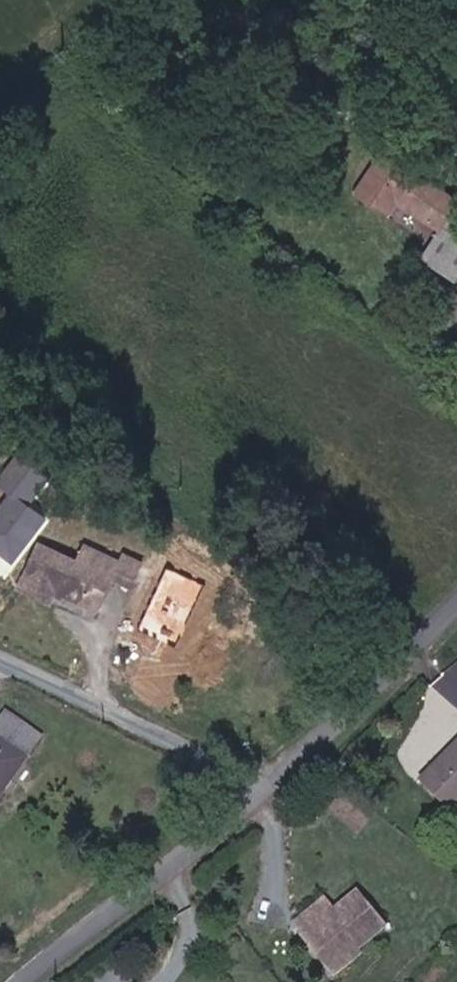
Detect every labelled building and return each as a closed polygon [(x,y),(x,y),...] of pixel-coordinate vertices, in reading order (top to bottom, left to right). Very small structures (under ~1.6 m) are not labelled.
[(416,226),(456,254),(456,221),(397,178),(367,220),(402,244),(416,226)] [(456,258),(440,283),(456,295),(456,258)] [(437,289),(456,304),(456,295),(440,283),(437,289)] [(12,507),(42,530),(68,496),(38,474),(12,507)] [(113,620),(131,587),(146,594),(159,601),(172,580),(154,570),(148,579),(108,556),(101,567),(66,549),(39,599),(78,618),(86,605),(113,620)] [(172,580),(178,572),(159,562),(154,570),(172,580)] [(113,620),(128,628),(146,594),(131,587),(113,620)] [(52,780),(61,765),(22,742),(10,754),(52,780)] [(7,762),(0,773),(0,833),(13,841),(48,786),(7,762)] [(456,844),(456,792),(432,815),(456,844)] [(341,934),(330,922),(324,926),(372,963),(394,946),(367,914),(341,934)] [(301,944),(315,960),(319,956),(341,981),(349,981),(372,963),(324,926),(301,944)] [(319,956),(315,960),(309,964),(323,981),(341,981),(319,956)]
